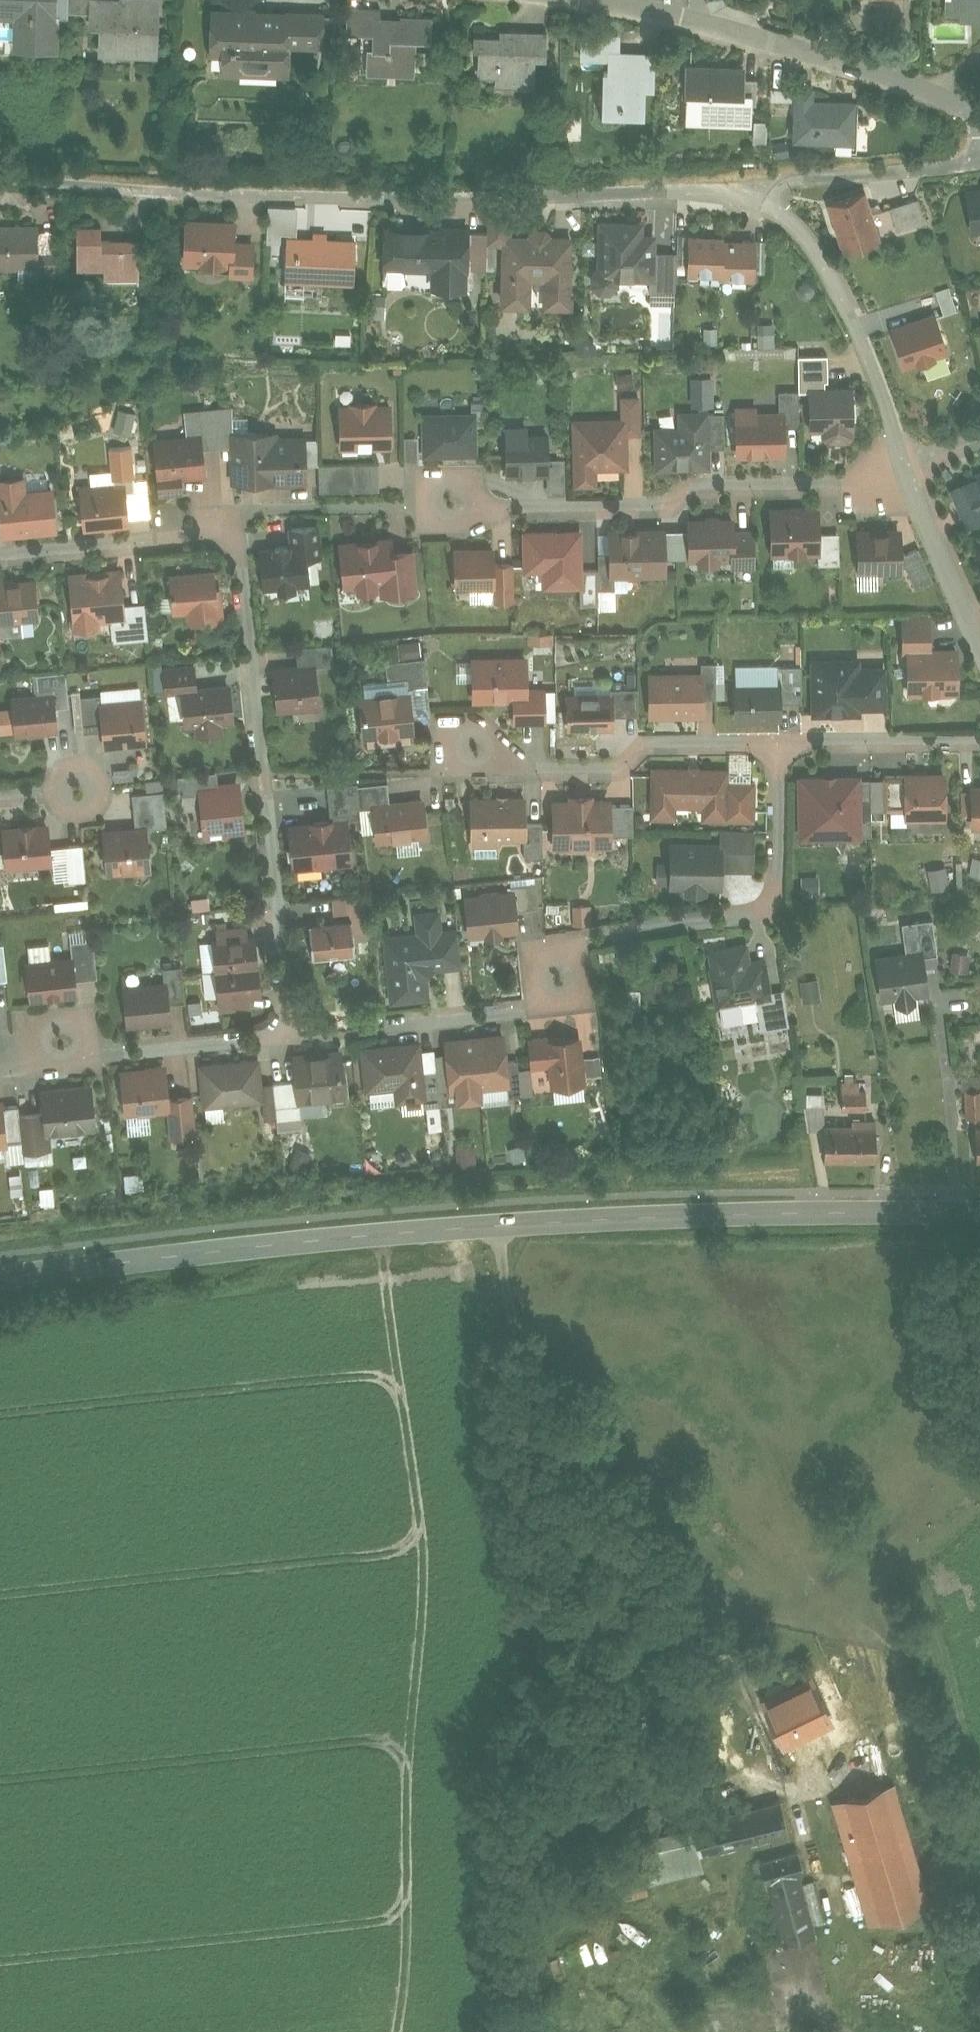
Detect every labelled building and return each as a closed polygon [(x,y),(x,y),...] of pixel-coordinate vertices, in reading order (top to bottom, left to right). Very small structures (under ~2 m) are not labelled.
[(19,7),(19,37),(63,37),(63,0),(0,0),(0,7),(19,7)] [(91,15),(106,15),(105,42),(162,45),(164,0),(92,0),(91,15)] [(294,64),(295,34),(326,35),(327,1),(292,0),(216,0),(215,32),(229,32),(227,61),(294,64)] [(377,35),(376,62),(420,63),(421,29),(426,29),(427,4),(384,2),(384,0),(350,0),(350,21),(377,22),(376,35),(377,35)] [(507,20),(507,25),(479,24),(477,72),(539,74),(540,49),(549,49),(550,21),(507,20)] [(662,43),(625,42),(626,27),(586,26),(585,53),(609,54),(607,116),(651,117),(652,79),(660,80),(662,43)] [(754,58),(691,56),(689,116),(752,118),(754,58)] [(859,137),(860,94),(817,93),(817,81),(799,81),(797,136),(859,137)] [(962,180),(967,224),(979,223),(979,178),(962,180)] [(861,182),(823,195),(839,242),(877,229),(869,206),(867,198),(861,182)] [(873,198),(867,198),(869,206),(877,229),(894,223),(897,230),(925,221),(914,191),(879,202),(873,198)] [(283,226),(291,226),(292,198),(265,197),(264,231),(276,231),(276,226),(283,226)] [(483,223),(483,237),(488,237),(497,237),(497,297),(526,297),(526,269),(535,269),(539,274),(539,297),(567,297),(567,226),(549,226),(542,219),(529,219),(523,226),(508,226),(508,206),(483,206),(483,223)] [(231,209),(179,207),(178,253),(225,254),(224,265),(248,266),(250,230),(231,229),(231,209)] [(594,211),(594,254),(586,261),(586,273),(594,281),(606,282),(615,273),(615,269),(646,269),(653,269),(653,243),(653,223),(640,223),(640,211),(594,211)] [(34,214),(0,215),(0,259),(35,258),(34,242),(34,214)] [(464,215),(381,215),(381,259),(428,259),(427,277),(463,277),(463,257),(464,223),(464,215)] [(99,216),(72,216),(73,259),(99,258),(99,228),(99,216)] [(282,269),(349,271),(350,228),(322,227),(322,223),(309,222),(308,227),(291,226),(283,226),(282,269)] [(483,223),(464,223),(463,257),(488,257),(488,237),(483,237),(483,223)] [(137,227),(99,228),(99,258),(99,268),(137,268),(137,227)] [(673,253),(684,254),(685,227),(673,227),(673,253)] [(684,266),(714,267),(714,270),(751,271),(752,232),(722,231),(722,228),(685,227),(684,254),(684,266)] [(52,242),(34,242),(35,258),(52,258),(52,242)] [(671,243),(653,243),(653,269),(646,269),(646,278),(671,278),(671,243)] [(950,279),(937,282),(943,306),(955,303),(950,279)] [(380,311),(380,288),(363,288),(362,311),(380,311)] [(927,306),(888,318),(901,356),(940,343),(927,306)] [(666,336),(663,321),(649,323),(652,339),(666,336)] [(346,326),(333,326),(333,339),(345,340),(346,326)] [(771,327),(754,328),(754,343),(771,343),(771,327)] [(281,337),(278,332),(273,330),(268,333),(266,338),(268,343),(274,345),(279,342),(281,337)] [(795,386),(796,397),(806,396),(805,381),(822,381),(821,351),(794,352),(795,386)] [(631,382),(628,368),(613,371),(616,385),(631,382)] [(691,399),(714,399),(715,369),(691,369),(691,399)] [(825,435),(844,435),(849,430),(849,424),(851,424),(850,380),(822,381),(805,381),(806,396),(807,426),(818,425),(818,431),(825,435)] [(782,406),(782,423),(796,422),(796,397),(795,386),(776,386),(776,406),(782,406)] [(618,413),(568,414),(569,482),(593,481),(593,465),(626,464),(625,430),(636,429),(636,391),(617,391),(618,413)] [(333,445),(389,444),(389,399),(374,400),(374,396),(345,396),(345,400),(333,400),(333,445)] [(754,401),(730,402),(732,453),(783,451),(782,423),(782,406),(776,406),(754,407),(754,401)] [(199,431),(201,449),(226,446),(226,429),(229,429),(227,403),(180,407),(183,432),(199,431)] [(674,420),(649,421),(650,465),(707,463),(707,444),(706,409),(705,404),(674,405),(674,420)] [(472,408),(419,408),(420,450),(472,450),(472,408)] [(720,409),(706,409),(707,444),(721,443),(720,409)] [(127,433),(131,414),(113,411),(109,429),(127,433)] [(524,418),(501,418),(502,471),(543,470),(545,470),(545,454),(544,425),(524,426),(524,418)] [(229,429),(226,429),(226,446),(226,482),(303,482),(303,461),(303,437),(303,432),(275,432),(275,428),(229,429)] [(183,432),(150,435),(155,494),(180,492),(179,478),(203,475),(201,449),(199,431),(183,432)] [(415,433),(400,433),(400,455),(415,455),(415,433)] [(315,437),(303,437),(303,461),(315,461),(315,437)] [(562,454),(545,454),(545,470),(543,470),(543,489),(562,488),(562,454)] [(121,479),(123,498),(134,497),(133,491),(144,490),(140,456),(117,458),(119,480),(121,479)] [(375,459),(316,461),(317,487),(376,485),(375,459)] [(946,485),(963,523),(979,516),(979,464),(971,468),(974,473),(946,485)] [(55,532),(50,484),(22,487),(21,475),(0,476),(0,537),(55,532)] [(80,529),(126,525),(123,498),(121,479),(119,480),(76,484),(80,529)] [(815,502),(767,503),(768,551),(816,550),(815,529),(815,502)] [(702,512),(683,513),(685,555),(694,555),(694,558),(716,557),(716,554),(728,554),(729,562),(752,561),(750,524),(731,525),(730,511),(716,512),(716,510),(702,510),(702,512)] [(287,542),(257,544),(260,587),(307,584),(304,554),(319,553),(316,519),(285,521),(287,542)] [(605,548),(606,574),(610,574),(663,572),(662,521),(605,522),(605,548)] [(899,523),(855,524),(856,570),(900,569),(900,561),(899,551),(899,523)] [(578,525),(518,526),(519,567),(538,567),(539,586),(576,585),(579,585),(579,565),(578,525)] [(815,529),(816,550),(816,560),(835,559),(835,529),(815,529)] [(389,531),(335,535),(339,581),(352,580),(353,585),(376,583),(376,589),(414,586),(410,543),(390,545),(389,531)] [(490,541),(449,542),(450,587),(491,586),(491,560),(490,541)] [(930,576),(916,543),(899,551),(900,561),(911,585),(930,576)] [(594,565),(595,584),(610,584),(610,574),(606,574),(605,548),(594,548),(594,565)] [(509,560),(491,560),(491,586),(492,596),(510,596),(509,560)] [(116,565),(63,571),(70,630),(94,627),(93,621),(107,619),(122,618),(120,602),(116,565)] [(594,565),(579,565),(579,585),(576,585),(577,602),(595,601),(595,584),(594,565)] [(210,567),(167,572),(171,613),(181,612),(182,623),(220,619),(217,585),(212,585),(210,567)] [(31,577),(0,580),(0,626),(1,637),(19,635),(17,621),(35,619),(31,577)] [(122,618),(107,619),(110,640),(146,637),(142,600),(120,602),(122,618)] [(902,645),(927,644),(927,614),(897,615),(898,649),(902,649),(902,645)] [(336,642),(335,625),(317,627),(318,643),(336,642)] [(157,630),(146,631),(147,642),(158,641),(157,630)] [(402,653),(422,653),(422,638),(402,638),(402,653)] [(294,646),(295,663),(313,662),(313,664),(329,663),(328,643),(294,646)] [(903,690),(954,688),(953,644),(927,644),(902,645),(902,649),(903,690)] [(857,654),(808,654),(808,714),(857,714),(857,707),(882,707),(882,663),(857,663),(857,654)] [(524,655),(467,656),(468,701),(510,700),(524,700),(524,686),(524,655)] [(384,689),(408,687),(423,685),(420,656),(382,660),(384,689)] [(700,670),(700,698),(713,698),(712,661),(697,662),(697,670),(700,670)] [(231,721),(227,680),(193,684),(191,662),(158,665),(161,695),(177,694),(180,726),(190,725),(191,735),(220,732),(219,722),(231,721)] [(295,663),(269,665),(273,713),(317,709),(313,664),(313,662),(295,663)] [(774,677),(778,677),(779,700),(799,700),(799,664),(773,664),(774,677)] [(51,691),(53,708),(65,707),(62,670),(29,673),(31,693),(51,691)] [(644,671),(645,717),(700,716),(700,698),(700,670),(697,670),(644,671)] [(731,678),(731,720),(779,719),(779,700),(778,677),(774,677),(731,678)] [(95,702),(137,698),(136,686),(97,689),(97,694),(76,696),(76,690),(67,691),(70,732),(81,731),(81,734),(98,732),(95,702)] [(541,686),(524,686),(524,700),(510,700),(510,718),(542,717),(541,686)] [(356,691),(360,737),(412,733),(408,687),(384,689),(356,691)] [(609,693),(609,716),(635,716),(635,687),(606,688),(606,693),(609,693)] [(55,732),(53,708),(51,691),(31,693),(8,695),(10,707),(0,708),(0,733),(12,732),(12,736),(55,732)] [(561,693),(561,731),(609,731),(609,716),(609,693),(606,693),(561,693)] [(99,751),(143,747),(139,698),(137,698),(95,702),(98,732),(99,751)] [(685,767),(648,766),(648,819),(673,819),(673,806),(698,806),(698,819),(725,819),(725,778),(725,767),(697,767),(697,763),(685,763),(685,767)] [(945,819),(943,769),(901,770),(901,777),(902,803),(902,820),(945,819)] [(195,786),(214,784),(214,781),(213,770),(173,774),(174,796),(195,794),(195,786)] [(858,773),(793,774),(795,840),(859,839),(859,834),(858,779),(858,773)] [(148,787),(164,786),(164,775),(148,776),(148,787)] [(884,803),(902,803),(901,777),(883,777),(884,803)] [(725,778),(725,819),(752,820),(752,778),(725,778)] [(868,778),(858,779),(859,834),(869,834),(868,778)] [(241,830),(237,779),(214,781),(214,784),(195,786),(195,794),(198,834),(241,830)] [(330,818),(346,816),(356,815),(356,810),(353,785),(353,782),(327,784),(330,815),(330,818)] [(384,782),(353,785),(356,810),(370,809),(369,801),(385,799),(384,782)] [(967,784),(967,787),(968,812),(968,828),(979,827),(979,783),(967,784)] [(958,812),(968,812),(967,787),(958,787),(958,812)] [(129,793),(131,824),(143,823),(162,822),(160,791),(129,793)] [(565,798),(548,798),(549,846),(610,845),(609,833),(609,804),(608,797),(592,797),(591,793),(564,793),(565,798)] [(522,794),(467,796),(469,843),(494,843),(494,839),(520,838),(523,838),(523,823),(522,794)] [(385,799),(369,801),(370,809),(372,823),(368,823),(370,843),(426,837),(422,796),(385,799)] [(609,804),(609,833),(632,833),(631,804),(609,804)] [(283,820),(288,870),(350,863),(346,816),(330,818),(330,815),(283,820)] [(0,825),(0,853),(1,865),(1,872),(49,869),(47,846),(46,822),(31,823),(22,821),(12,824),(0,825)] [(539,822),(523,823),(523,838),(520,838),(521,856),(540,856),(539,822)] [(131,824),(98,827),(102,872),(127,870),(127,874),(147,873),(143,823),(131,824)] [(716,841),(721,841),(720,870),(750,870),(751,829),(716,829),(716,841)] [(666,888),(720,889),(720,870),(721,841),(716,841),(667,840),(666,863),(653,863),(653,884),(666,884),(666,888)] [(60,846),(63,877),(63,880),(82,879),(80,844),(60,846)] [(60,846),(47,846),(49,869),(50,878),(63,877),(60,846)] [(970,856),(965,875),(979,878),(979,859),(970,856)] [(947,889),(942,865),(920,871),(925,894),(947,889)] [(512,889),(514,911),(535,909),(532,883),(507,886),(508,889),(512,889)] [(508,889),(460,894),(465,936),(481,935),(481,938),(500,937),(499,933),(516,931),(514,911),(512,889),(508,889)] [(587,923),(587,905),(568,906),(568,924),(587,923)] [(430,969),(457,966),(453,926),(438,928),(436,908),(410,911),(412,931),(379,934),(386,1001),(424,998),(422,978),(430,969)] [(304,923),(308,959),(352,954),(347,918),(304,923)] [(899,923),(903,952),(920,949),(922,957),(934,956),(933,937),(931,919),(899,923)] [(210,937),(212,970),(255,967),(252,934),(244,934),(243,925),(211,927),(212,937),(210,937)] [(70,957),(72,980),(93,978),(88,929),(64,931),(67,957),(70,957)] [(744,941),(704,948),(714,1007),(741,1002),(768,998),(767,991),(761,954),(747,956),(744,941)] [(903,952),(873,956),(879,999),(891,998),(892,1005),(913,1002),(912,995),(926,993),(922,957),(920,949),(903,952)] [(965,971),(966,953),(948,952),(947,970),(965,971)] [(63,998),(74,997),(72,980),(70,957),(67,957),(49,959),(49,962),(22,965),(26,1002),(39,1000),(39,1003),(63,1001),(63,998)] [(164,980),(166,1002),(181,1000),(178,966),(159,968),(160,981),(164,980)] [(257,998),(255,967),(212,970),(215,1012),(247,1010),(246,999),(257,998)] [(814,978),(796,981),(800,1006),(817,1003),(814,978)] [(160,981),(121,984),(125,1027),(168,1023),(166,1002),(164,980),(160,981)] [(768,998),(741,1002),(744,1018),(784,1011),(780,988),(767,991),(768,998)] [(341,1027),(340,1017),(331,1019),(332,1028),(341,1027)] [(441,1036),(442,1052),(445,1087),(446,1092),(452,1091),(453,1102),(480,1099),(479,1089),(504,1087),(505,1086),(503,1060),(501,1031),(441,1036)] [(579,1057),(577,1035),(548,1038),(547,1034),(525,1036),(529,1069),(545,1067),(547,1087),(581,1084),(581,1077),(579,1057)] [(417,1039),(355,1045),(359,1091),(391,1088),(392,1101),(418,1099),(422,1099),(420,1071),(417,1039)] [(292,1079),(294,1102),(296,1102),(343,1097),(338,1046),(289,1051),(292,1079)] [(431,1053),(433,1070),(435,1088),(445,1087),(442,1052),(431,1053)] [(258,1056),(197,1062),(201,1107),(217,1105),(217,1104),(263,1099),(261,1082),(258,1056)] [(599,1056),(579,1057),(581,1077),(601,1076),(599,1056)] [(514,1059),(503,1060),(505,1086),(504,1087),(505,1095),(517,1094),(514,1059)] [(164,1064),(119,1068),(123,1116),(169,1111),(167,1097),(164,1064)] [(433,1070),(420,1071),(422,1099),(418,1099),(419,1106),(436,1104),(435,1088),(433,1070)] [(292,1079),(269,1081),(273,1118),(298,1115),(296,1102),(294,1102),(292,1079)] [(269,1081),(261,1082),(263,1099),(260,1100),(262,1125),(273,1124),(273,1118),(269,1081)] [(837,1109),(862,1110),(862,1092),(855,1092),(855,1083),(838,1082),(837,1109)] [(40,1111),(43,1135),(95,1130),(90,1083),(38,1088),(40,1111)] [(978,1089),(960,1089),(961,1117),(979,1116),(978,1089)] [(802,1105),(821,1106),(821,1092),(803,1091),(802,1105)] [(190,1095),(167,1097),(169,1111),(164,1112),(167,1140),(194,1137),(190,1095)] [(1,1106),(4,1139),(20,1137),(17,1114),(16,1104),(1,1106)] [(40,1111),(17,1114),(20,1137),(21,1151),(49,1149),(47,1134),(43,1135),(40,1111)] [(821,1161),(872,1163),(874,1119),(848,1118),(848,1124),(822,1123),(821,1161)] [(523,1157),(517,1142),(503,1148),(509,1162),(523,1157)] [(472,1143),(450,1144),(451,1166),(473,1165),(472,1143)] [(299,1173),(308,1152),(294,1146),(285,1167),(299,1173)] [(376,1159),(368,1152),(361,1160),(369,1168),(376,1159)] [(127,1172),(128,1187),(142,1186),(141,1171),(127,1172)] [(809,1673),(761,1695),(783,1742),(810,1730),(820,1751),(842,1745),(809,1673)] [(922,1899),(875,1735),(842,1745),(820,1751),(867,1915),(922,1899)] [(785,1829),(777,1794),(687,1815),(688,1819),(695,1850),(785,1829)] [(695,1850),(688,1819),(631,1833),(639,1864),(642,1876),(699,1863),(695,1850)] [(793,1843),(757,1852),(781,1941),(814,1932),(797,1867),(799,1866),(793,1843)] [(753,1938),(744,1927),(732,1920),(719,1918),(705,1922),(694,1930),(688,1940),(685,1956),(688,1968),(697,1980),(708,1987),(723,1989),(736,1986),(747,1977),(754,1966),(756,1951),(753,1938)]
